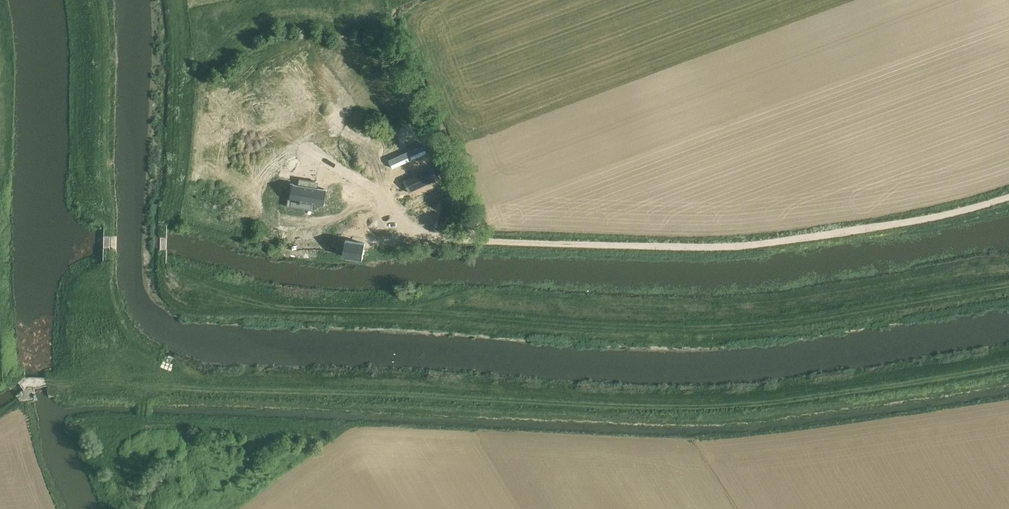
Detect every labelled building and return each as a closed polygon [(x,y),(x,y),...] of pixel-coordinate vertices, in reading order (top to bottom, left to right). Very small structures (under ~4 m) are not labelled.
[(361,146),(346,146),(347,159),(361,158),(361,146)] [(324,205),(327,189),(313,187),(311,186),(311,182),(312,180),(311,180),(299,178),(298,184),(290,183),(290,184),(293,185),(291,200),(298,201),(298,202),(300,202),(300,201),(315,204),(324,205)] [(345,240),(345,243),(343,255),(363,258),(365,243),(353,241),(345,240)]
